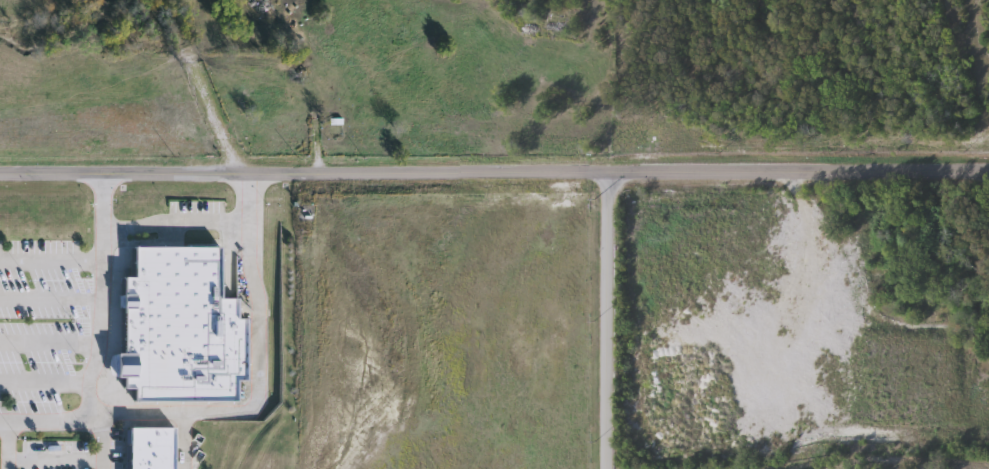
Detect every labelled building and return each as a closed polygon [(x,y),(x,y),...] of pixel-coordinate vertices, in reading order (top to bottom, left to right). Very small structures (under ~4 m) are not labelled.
[(232,380),(232,401),(130,401),(130,387),(119,387),(119,376),(110,376),(110,353),(119,353),(119,276),(130,276),(129,246),(218,246),(218,297),(232,297),(232,318),(244,318),(244,380),(232,380)] [(173,426),(173,468),(124,468),(124,426),(173,426)]
